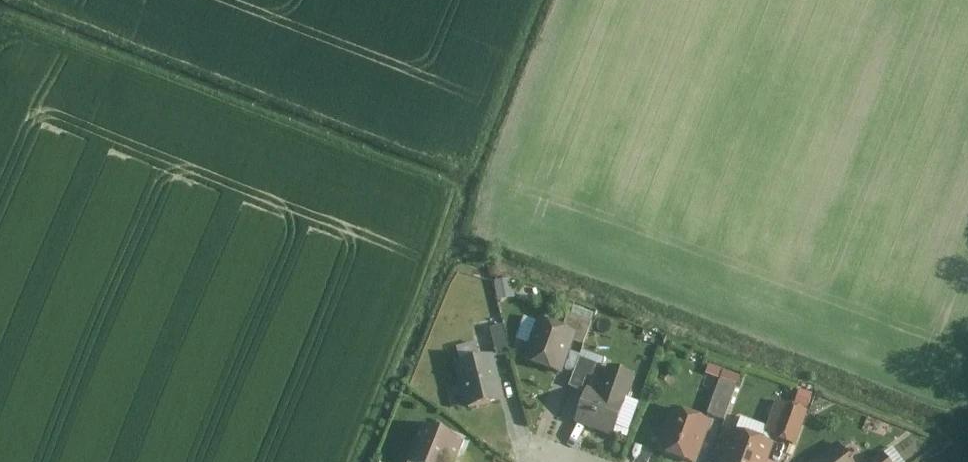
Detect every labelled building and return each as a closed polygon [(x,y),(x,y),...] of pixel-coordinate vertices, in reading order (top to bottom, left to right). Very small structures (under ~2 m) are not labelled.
[(509,280),(499,282),(503,301),(513,299),(509,280)] [(596,314),(575,306),(567,329),(581,334),(579,341),(586,344),(596,314)] [(504,318),(491,321),(498,351),(511,348),(504,318)] [(540,319),(524,363),(565,378),(579,341),(581,334),(567,329),(540,319)] [(584,352),(572,385),(584,390),(590,373),(600,377),(606,359),(584,352)] [(499,355),(458,364),(468,410),(509,402),(499,355)] [(587,387),(573,424),(616,440),(640,376),(617,367),(607,394),(587,387)] [(742,377),(725,372),(711,416),(728,422),(742,377)] [(782,402),(773,430),(800,439),(809,411),(782,402)] [(661,453),(687,461),(703,461),(716,422),(676,409),(661,453)] [(464,436),(427,422),(412,461),(454,461),(464,436)] [(779,445),(742,430),(729,461),(773,461),(779,445)] [(821,461),(855,461),(843,446),(821,461)]
